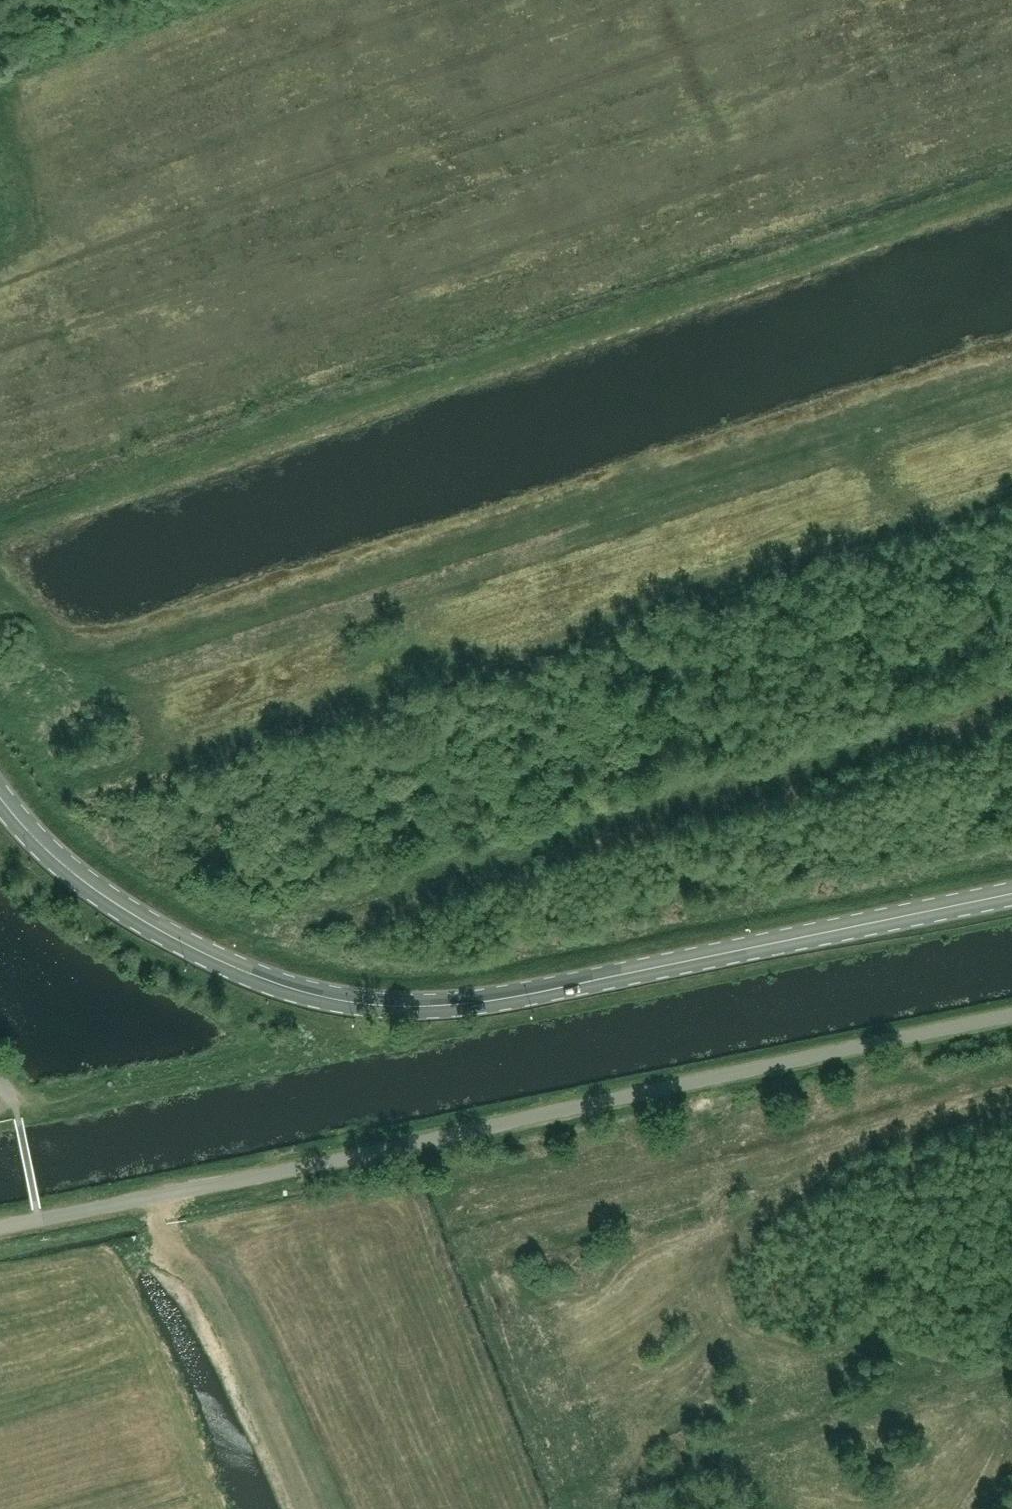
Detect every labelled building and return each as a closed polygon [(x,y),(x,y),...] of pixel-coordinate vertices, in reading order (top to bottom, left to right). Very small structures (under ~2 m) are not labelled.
[(291,1496),(274,1500),(276,1508),(294,1508),(291,1496)]
